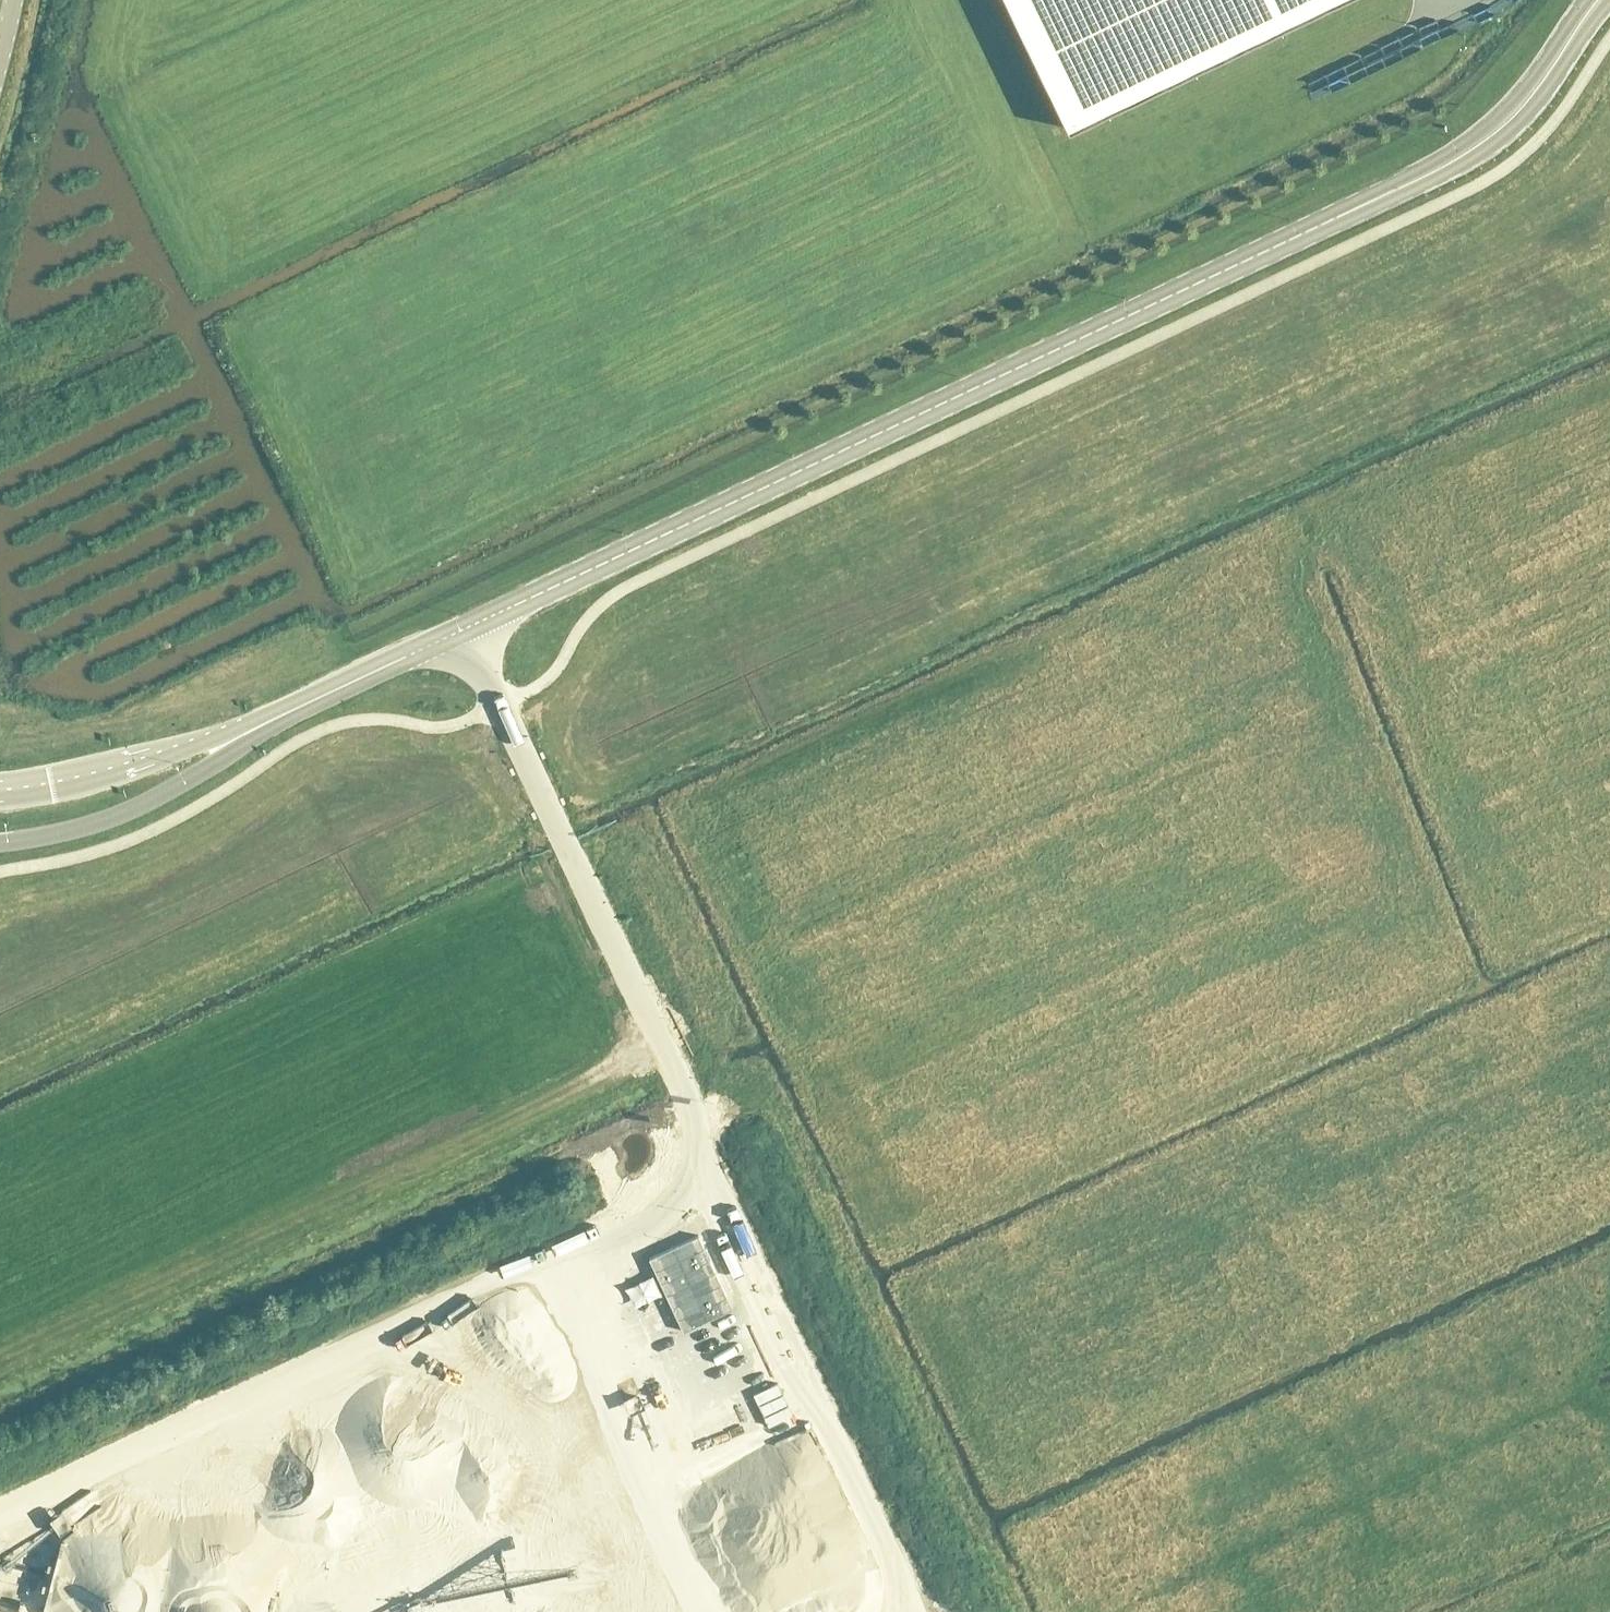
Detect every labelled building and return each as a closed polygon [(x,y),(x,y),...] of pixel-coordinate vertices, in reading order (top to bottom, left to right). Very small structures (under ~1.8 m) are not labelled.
[(1069,130),(1339,0),(1007,0),(1069,130)] [(732,1308),(697,1236),(649,1259),(684,1331),(732,1308)] [(755,1404),(760,1414),(784,1403),(779,1393),(755,1404)] [(687,1465),(678,1468),(675,1486),(698,1489),(703,1507),(704,1503),(709,1522),(716,1523),(719,1532),(733,1534),(734,1538),(737,1517),(756,1519),(758,1506),(768,1507),(772,1520),(773,1508),(786,1510),(806,1504),(808,1489),(797,1448),(781,1446),(777,1434),(793,1429),(790,1419),(773,1424),(770,1443),(687,1465)]
